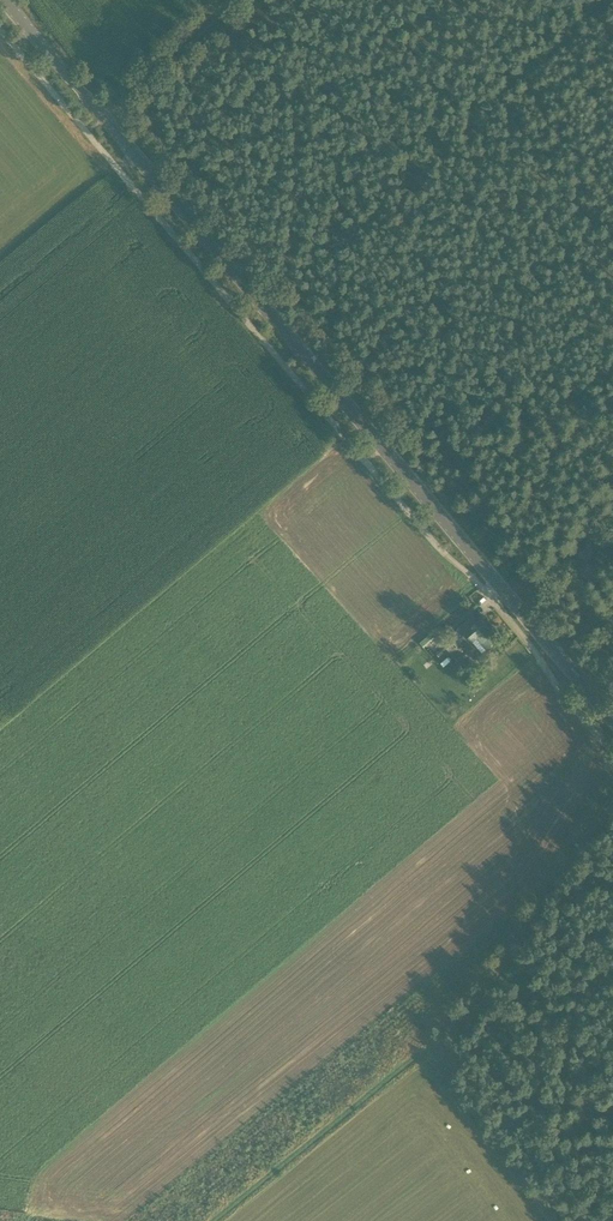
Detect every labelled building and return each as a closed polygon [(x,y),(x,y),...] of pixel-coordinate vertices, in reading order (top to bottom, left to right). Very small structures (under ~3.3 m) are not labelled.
[(467,622),(454,633),(459,639),(464,635),(465,634),(474,644),(481,653),(485,650),(497,640),(480,621),(472,627),(467,622)]
